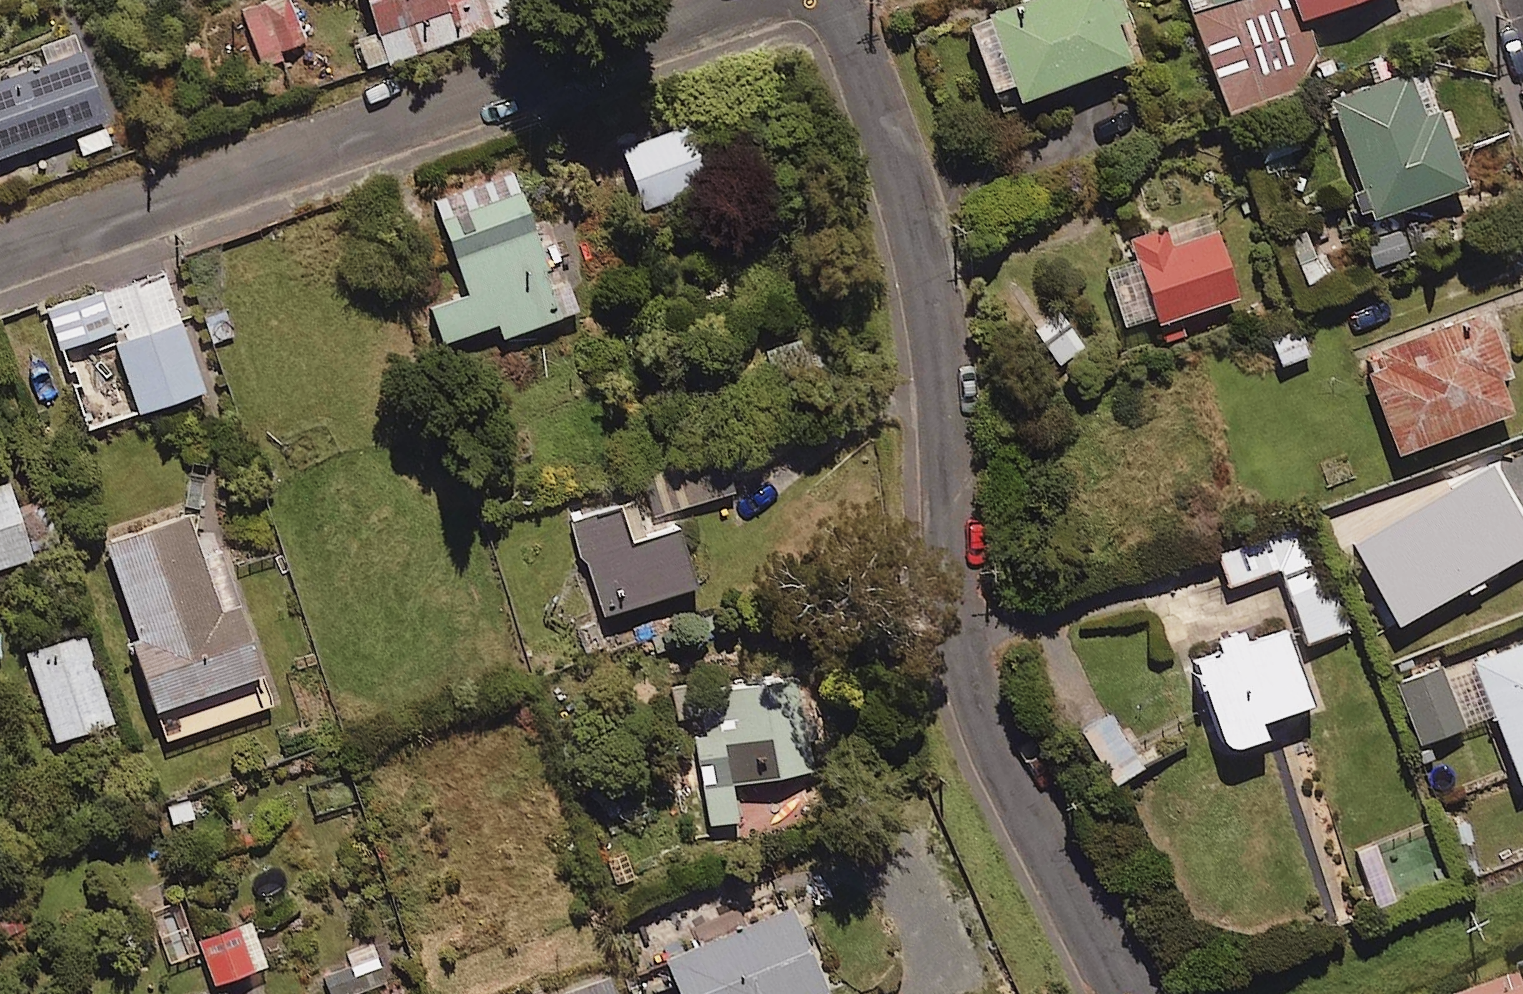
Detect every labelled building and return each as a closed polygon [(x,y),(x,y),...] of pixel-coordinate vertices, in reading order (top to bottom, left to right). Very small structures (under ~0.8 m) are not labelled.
[(288,0),(248,0),(238,4),(258,58),(304,40),(288,0)] [(444,0),(364,0),(373,26),(352,33),(362,61),(454,30),(444,0)] [(1110,0),(997,0),(965,10),(985,74),(1008,67),(1013,84),(1125,48),(1110,0)] [(1221,95),(1320,59),(1303,10),(1331,0),(1186,0),(1221,95)] [(79,41),(0,66),(0,145),(102,112),(79,41)] [(1461,172),(1422,61),(1328,94),(1367,206),(1461,172)] [(708,175),(687,117),(619,141),(640,200),(708,175)] [(550,276),(511,167),(430,196),(462,285),(426,298),(439,335),(492,316),(497,330),(574,302),(563,271),(550,276)] [(1233,288),(1209,206),(1128,231),(1152,312),(1233,288)] [(1396,218),(1360,229),(1369,260),(1405,249),(1396,218)] [(199,381),(161,266),(45,303),(58,343),(109,326),(134,402),(199,381)] [(1486,309),(1366,351),(1397,440),(1509,401),(1497,368),(1506,365),(1486,309)] [(1298,320),(1266,332),(1277,361),(1309,348),(1298,320)] [(797,333),(762,342),(772,382),(807,372),(797,333)] [(734,484),(716,444),(640,479),(658,518),(734,484)] [(5,474),(0,476),(0,556),(27,547),(5,474)] [(644,531),(632,494),(567,515),(599,613),(694,583),(674,521),(644,531)] [(201,554),(184,506),(101,535),(133,627),(127,629),(163,734),(270,697),(219,548),(201,554)] [(1272,555),(1302,643),(1348,628),(1336,591),(1323,596),(1305,543),(1272,555)] [(1256,711),(1308,693),(1282,616),(1182,650),(1216,749),(1264,733),(1256,711)] [(108,713),(80,626),(22,645),(50,731),(108,713)] [(1476,672),(1518,785),(1522,783),(1522,654),(1476,672)] [(1460,722),(1443,661),(1399,673),(1416,735),(1460,722)] [(808,764),(792,667),(672,687),(693,820),(734,813),(728,777),(808,764)] [(1140,761),(1107,705),(1069,728),(1101,783),(1140,761)] [(787,897),(661,951),(680,993),(787,993),(785,990),(821,974),(787,897)] [(263,960),(248,915),(195,933),(210,978),(263,960)] [(371,943),(318,963),(330,993),(336,993),(384,976),(371,943)] [(1520,974),(1465,993),(1522,993),(1522,982),(1520,974)]
